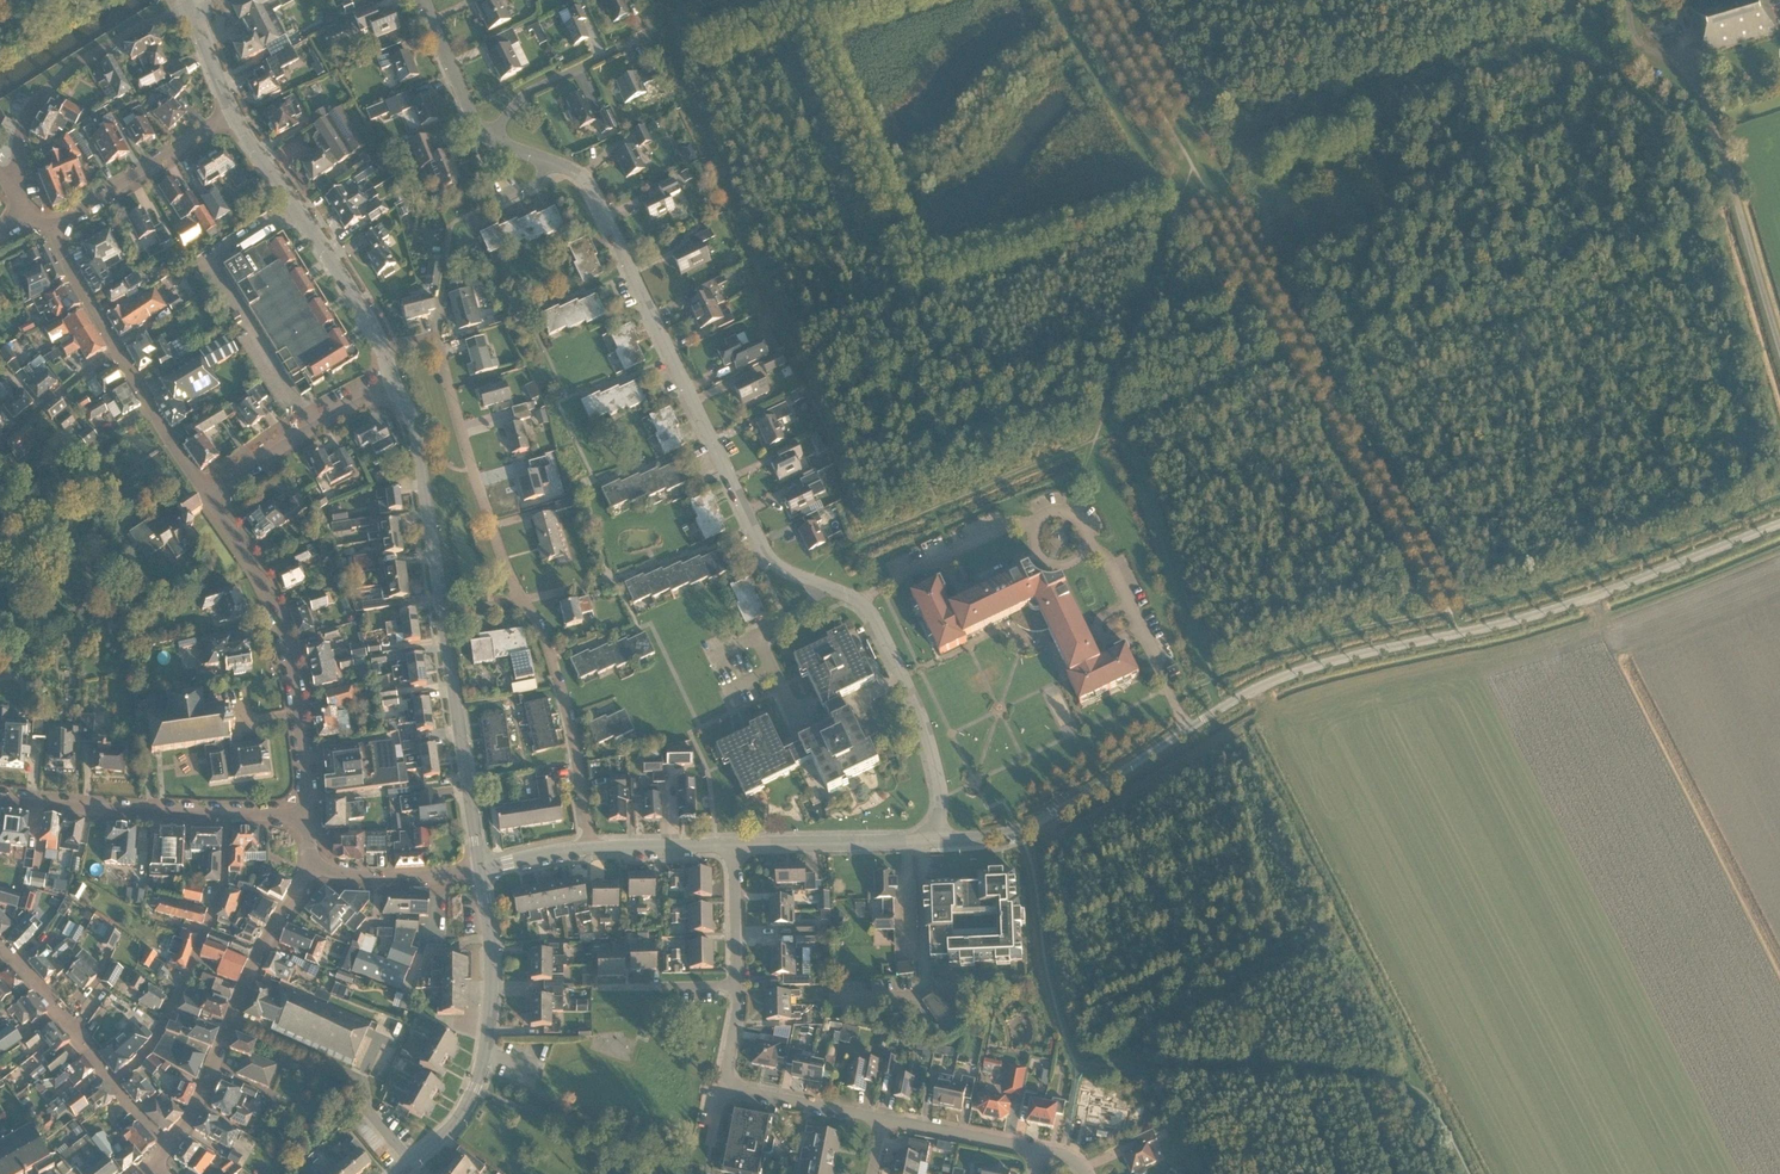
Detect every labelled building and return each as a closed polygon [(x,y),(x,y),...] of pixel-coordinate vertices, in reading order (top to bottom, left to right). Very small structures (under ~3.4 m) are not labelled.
[(292,49),(273,13),(292,3),(291,0),(249,0),(233,8),(240,21),(242,19),(252,38),(234,48),(242,63),(263,52),(267,50),(272,59),(292,49)] [(474,6),(487,31),(508,20),(498,0),(499,0),(485,0),(474,6)] [(621,0),(606,0),(603,2),(613,23),(628,15),(621,0)] [(1690,10),(1704,56),(1778,33),(1770,9),(1772,9),(1779,6),(1779,0),(1721,0),(1690,10)] [(354,11),(350,2),(342,6),(342,7),(337,10),(340,17),(354,11)] [(566,13),(571,24),(563,28),(572,47),(586,40),(578,23),(584,20),(578,7),(566,13)] [(375,17),(371,9),(352,17),(359,32),(370,27),(375,38),(397,29),(389,11),(375,17)] [(322,25),(336,26),(337,13),(323,12),(322,25)] [(340,28),(333,30),(336,37),(343,35),(340,28)] [(517,43),(510,29),(493,38),(498,49),(485,55),(490,64),(491,63),(499,80),(520,70),(509,47),(517,43)] [(136,39),(160,84),(167,80),(160,66),(165,63),(157,46),(160,45),(153,30),(136,39)] [(139,95),(160,84),(136,39),(122,47),(130,61),(136,58),(145,74),(132,81),(139,95)] [(394,58),(390,48),(374,55),(380,70),(392,65),(399,83),(417,76),(407,52),(394,58)] [(298,60),(292,49),(272,59),(268,61),(273,70),(269,72),(268,70),(247,81),(258,102),(277,92),(273,82),(284,77),(280,69),(298,60)] [(99,85),(109,103),(130,91),(112,58),(99,65),(105,75),(103,77),(106,81),(99,85)] [(649,83),(639,64),(630,68),(633,75),(615,83),(620,93),(619,94),(623,104),(645,94),(641,87),(649,83)] [(173,84),(180,81),(189,76),(185,67),(168,75),(173,84)] [(174,100),(180,95),(187,88),(180,81),(173,84),(166,87),(158,92),(174,100)] [(414,101),(410,91),(394,97),(401,113),(412,108),(419,126),(436,119),(427,95),(414,101)] [(592,118),(581,94),(565,101),(570,111),(567,113),(571,121),(574,120),(578,129),(594,122),(601,135),(610,130),(602,113),(592,118)] [(296,125),(293,120),(300,116),(296,108),(298,107),(292,96),(271,108),(273,111),(268,114),(266,118),(270,124),(268,125),(272,134),(274,133),(276,136),(296,125)] [(166,102),(162,98),(150,110),(154,114),(152,116),(161,124),(162,123),(168,129),(183,114),(168,100),(166,102)] [(65,104),(60,113),(55,111),(57,106),(49,102),(45,109),(44,109),(30,135),(44,143),(47,137),(52,140),(57,132),(61,134),(67,123),(74,127),(81,113),(65,104)] [(145,119),(139,108),(131,112),(137,122),(126,128),(136,146),(141,143),(142,145),(146,142),(147,143),(151,138),(153,137),(143,120),(145,119)] [(316,124),(329,115),(324,108),(311,116),(316,124)] [(364,146),(341,110),(330,117),(329,115),(316,124),(313,127),(318,135),(311,139),(321,153),(301,167),(311,183),(331,169),(330,168),(337,163),(338,164),(349,156),(364,146)] [(102,133),(116,160),(127,154),(119,140),(120,139),(118,134),(116,134),(112,128),(115,126),(110,116),(101,120),(107,130),(102,133)] [(116,160),(102,133),(97,136),(91,126),(87,128),(83,132),(88,141),(91,139),(95,146),(93,147),(96,152),(98,151),(106,166),(116,160)] [(630,134),(638,150),(651,143),(644,127),(630,134)] [(50,169),(37,175),(52,211),(65,206),(58,190),(71,184),(74,192),(86,186),(75,159),(80,157),(66,135),(53,143),(59,152),(45,158),(50,169)] [(428,135),(408,144),(419,169),(427,166),(436,187),(440,185),(442,190),(456,185),(455,183),(459,181),(452,164),(454,163),(449,151),(436,157),(428,135)] [(696,160),(689,145),(681,149),(688,164),(696,160)] [(642,170),(631,147),(614,155),(625,179),(642,170)] [(207,161),(218,179),(229,171),(234,180),(231,182),(236,189),(246,182),(231,158),(228,160),(222,151),(215,155),(214,154),(209,157),(208,160),(207,161)] [(360,160),(365,166),(373,160),(368,152),(359,157),(360,160)] [(218,179),(207,161),(205,161),(204,160),(201,161),(200,161),(199,162),(198,165),(200,168),(195,172),(201,180),(199,181),(206,194),(200,197),(215,221),(228,212),(210,184),(218,179)] [(354,173),(365,166),(360,160),(350,167),(354,173)] [(374,174),(368,166),(351,177),(357,186),(374,174)] [(681,175),(685,184),(692,180),(688,171),(681,175)] [(172,178),(158,187),(170,206),(181,222),(189,217),(188,215),(192,213),(205,233),(215,227),(202,206),(199,208),(189,193),(184,196),(172,178)] [(678,194),(672,180),(657,187),(661,196),(642,205),(650,221),(673,210),(668,199),(678,194)] [(345,197),(339,188),(325,197),(326,198),(323,200),(328,207),(330,206),(341,223),(339,224),(343,230),(345,229),(346,229),(360,220),(354,211),(367,202),(368,202),(369,203),(378,197),(373,190),(363,196),(358,189),(345,197)] [(365,214),(372,224),(389,213),(382,203),(365,214)] [(404,208),(399,211),(402,218),(407,215),(404,208)] [(544,233),(542,235),(543,238),(562,228),(552,208),(536,216),(544,233)] [(162,226),(153,230),(143,211),(127,219),(139,241),(154,233),(162,247),(171,242),(162,226)] [(544,233),(536,216),(534,213),(517,221),(526,239),(522,241),(524,244),(542,235),(544,233)] [(526,239),(517,221),(516,219),(497,228),(506,245),(504,246),(506,249),(522,241),(526,239)] [(506,245),(497,228),(496,224),(478,233),(487,251),(485,252),(487,255),(504,246),(506,245)] [(177,236),(184,247),(201,237),(194,225),(177,236)] [(215,227),(205,233),(210,241),(220,235),(215,226),(215,227)] [(387,237),(380,226),(365,235),(375,251),(367,256),(373,265),(371,267),(377,276),(381,274),(384,279),(394,273),(390,268),(394,266),(392,263),(393,262),(389,256),(387,256),(382,247),(383,247),(380,242),(387,237)] [(80,271),(94,296),(114,285),(107,273),(104,269),(119,261),(126,257),(111,228),(82,244),(93,263),(80,271)] [(712,238),(708,230),(687,240),(690,248),(671,257),(680,275),(708,262),(699,244),(712,238)] [(274,259),(287,251),(285,246),(289,244),(282,232),(264,243),(274,259)] [(575,265),(592,257),(595,256),(586,237),(570,245),(569,243),(565,245),(574,264),(575,265)] [(222,268),(292,379),(303,372),(301,368),(316,359),(331,350),(322,335),(312,320),(303,304),(293,289),(284,274),(274,259),(264,243),(264,242),(222,268)] [(17,274),(30,302),(54,291),(51,285),(65,279),(49,246),(28,255),(34,266),(17,274)] [(179,252),(176,248),(170,252),(178,266),(188,260),(186,257),(188,256),(183,249),(179,252)] [(284,274),(301,263),(294,252),(290,255),(287,251),(274,259),(284,274)] [(575,265),(574,264),(571,265),(581,284),(600,275),(592,257),(575,265)] [(119,261),(104,269),(107,273),(121,264),(119,261)] [(293,289),(306,281),(304,277),(308,274),(301,263),(284,274),(293,289)] [(429,264),(426,287),(437,289),(440,266),(429,264)] [(137,277),(124,285),(130,294),(136,291),(143,287),(137,277)] [(303,304),(320,293),(313,282),(309,285),(306,281),(293,289),(303,304)] [(455,293),(461,291),(459,282),(452,284),(455,293)] [(691,318),(713,307),(722,303),(718,295),(713,284),(694,293),(697,299),(685,305),(691,318)] [(122,285),(104,296),(111,307),(126,297),(130,304),(140,297),(136,291),(130,294),(124,285),(122,286),(122,285)] [(67,315),(80,308),(68,288),(58,294),(56,291),(34,302),(40,316),(43,314),(49,324),(56,320),(67,315)] [(131,329),(135,330),(142,326),(141,324),(165,307),(153,289),(123,310),(122,308),(120,309),(119,308),(105,317),(119,337),(131,329)] [(454,294),(450,295),(452,304),(454,303),(458,318),(456,319),(459,329),(476,325),(473,314),(476,313),(472,299),(469,299),(467,290),(463,291),(454,294)] [(312,320),(325,311),(323,307),(327,305),(320,293),(303,304),(312,320)] [(585,321),(583,322),(584,324),(603,315),(593,295),(576,303),(585,321)] [(434,310),(431,297),(423,299),(422,297),(401,303),(405,321),(428,316),(427,312),(434,310)] [(168,306),(172,312),(182,305),(177,299),(168,306)] [(585,321),(576,303),(575,300),(558,309),(567,327),(565,328),(566,331),(583,322),(585,321)] [(567,327),(558,309),(557,306),(538,315),(546,332),(545,333),(547,337),(565,328),(567,327)] [(713,307),(691,318),(697,331),(709,325),(712,332),(731,322),(726,311),(717,315),(713,307)] [(322,335),(339,324),(332,313),(328,316),(325,311),(312,320),(322,335)] [(72,341),(92,329),(83,313),(64,324),(63,321),(43,332),(52,346),(70,336),(72,341)] [(239,318),(236,313),(230,317),(236,325),(240,322),(238,319),(239,318)] [(20,328),(24,335),(35,330),(31,323),(20,328)] [(331,350),(344,342),(342,338),(346,335),(339,324),(322,335),(331,350)] [(617,353),(634,344),(637,343),(628,325),(611,334),(610,332),(607,333),(616,351),(617,353)] [(93,328),(92,329),(72,341),(60,348),(67,358),(80,350),(87,361),(106,349),(93,328)] [(765,336),(774,353),(783,349),(774,331),(765,336)] [(160,339),(150,344),(145,335),(136,340),(137,343),(126,350),(138,371),(150,364),(146,357),(154,353),(158,360),(157,361),(161,368),(185,354),(178,341),(165,348),(160,339)] [(154,402),(170,429),(183,421),(182,418),(190,413),(185,404),(217,385),(208,370),(237,353),(228,336),(157,378),(167,395),(154,402)] [(489,363),(482,338),(464,343),(471,366),(466,368),(469,377),(491,370),(489,363)] [(25,339),(19,343),(22,347),(25,348),(29,345),(25,339)] [(741,349),(738,342),(716,353),(724,369),(733,365),(736,371),(768,356),(760,340),(741,349)] [(331,350),(342,367),(357,358),(358,354),(351,343),(347,346),(344,342),(331,350)] [(5,345),(3,343),(0,345),(0,354),(16,375),(23,370),(16,360),(16,359),(8,348),(9,346),(8,344),(5,345)] [(617,353),(616,351),(613,352),(623,371),(643,362),(634,344),(617,353)] [(342,367),(331,350),(316,359),(324,372),(328,370),(331,374),(342,367)] [(761,364),(766,374),(785,366),(780,355),(761,364)] [(46,364),(41,357),(23,373),(30,381),(25,385),(38,400),(57,384),(43,367),(46,364)] [(320,375),(324,372),(316,359),(301,368),(303,372),(304,374),(311,386),(323,379),(320,375)] [(497,361),(489,363),(491,370),(499,368),(500,368),(498,360),(497,361)] [(96,380),(104,395),(125,382),(117,368),(96,380)] [(770,390),(761,373),(732,387),(741,404),(770,390)] [(627,407),(624,408),(626,412),(645,402),(635,382),(619,390),(627,407)] [(16,394),(8,384),(0,391),(0,392),(7,400),(2,405),(14,420),(33,404),(23,392),(21,390),(16,394)] [(509,400),(505,384),(479,391),(483,407),(509,400)] [(118,409),(123,416),(140,406),(127,385),(102,399),(107,408),(113,404),(116,410),(118,409)] [(252,390),(245,395),(249,400),(237,409),(245,421),(244,423),(247,428),(250,427),(250,428),(264,418),(264,417),(256,406),(261,402),(260,402),(266,397),(258,386),(252,390)] [(627,407),(619,390),(618,387),(599,396),(607,414),(606,414),(607,417),(624,408),(627,407)] [(790,396),(795,404),(803,400),(799,391),(790,396)] [(539,399),(536,392),(528,396),(531,402),(539,399)] [(607,414),(599,396),(597,393),(579,402),(587,419),(586,419),(588,423),(606,414),(607,414)] [(54,420),(65,432),(76,423),(69,415),(71,414),(58,400),(44,413),(52,422),(54,420)] [(87,405),(85,400),(76,406),(79,410),(87,405)] [(765,420),(755,425),(766,447),(784,439),(775,422),(790,415),(784,402),(762,413),(765,420)] [(534,403),(525,406),(527,413),(536,410),(534,403)] [(86,413),(91,422),(107,413),(103,404),(93,409),(90,405),(84,409),(86,413)] [(513,416),(527,413),(525,406),(511,409),(513,416)] [(657,436),(674,428),(677,426),(668,408),(652,416),(651,415),(648,417),(656,435),(657,436)] [(199,471),(200,470),(218,458),(201,433),(225,419),(219,410),(185,431),(192,441),(182,447),(199,471)] [(545,411),(535,414),(538,423),(547,420),(545,411)] [(9,424),(0,413),(0,431),(9,424)] [(527,413),(513,416),(515,423),(529,419),(527,413)] [(527,451),(520,424),(503,429),(510,455),(527,451)] [(373,432),(371,427),(353,436),(359,448),(369,443),(370,447),(370,446),(375,455),(392,446),(388,438),(388,437),(382,427),(373,432)] [(13,455),(18,462),(29,453),(28,452),(40,442),(29,428),(7,444),(15,454),(13,455)] [(78,437),(87,448),(99,439),(90,428),(78,437)] [(657,436),(656,435),(654,436),(663,454),(682,445),(674,428),(657,436)] [(812,438),(819,454),(829,449),(821,433),(812,438)] [(778,460),(770,464),(778,482),(800,471),(794,460),(801,456),(794,443),(775,453),(778,460)] [(313,469),(318,479),(324,475),(330,486),(352,475),(349,468),(351,467),(342,450),(334,454),(334,455),(326,460),(322,452),(308,459),(309,462),(307,463),(310,470),(313,469)] [(553,476),(562,474),(559,455),(550,457),(553,476)] [(13,477),(21,470),(10,457),(2,464),(13,477)] [(531,473),(516,477),(524,503),(544,497),(542,488),(549,486),(545,470),(550,469),(547,458),(528,464),(531,473)] [(665,489),(664,490),(666,493),(685,484),(675,463),(657,472),(665,489)] [(803,478),(814,473),(812,468),(801,474),(803,478)] [(665,489),(657,472),(655,469),(638,478),(646,495),(645,496),(647,498),(664,490),(665,489)] [(826,469),(819,472),(824,481),(831,478),(826,469)] [(377,483),(386,479),(383,472),(374,477),(377,483)] [(819,482),(815,473),(798,481),(803,489),(783,499),(791,515),(800,511),(808,507),(814,504),(812,500),(825,493),(820,482),(819,482)] [(646,495),(638,478),(637,475),(620,483),(628,501),(627,501),(628,504),(645,496),(646,495)] [(628,501),(620,483),(618,480),(600,489),(609,506),(607,507),(609,510),(627,501),(628,501)] [(376,500),(385,499),(386,502),(377,504),(379,516),(390,514),(389,511),(400,509),(398,492),(386,494),(385,491),(375,492),(376,500)] [(697,520),(716,511),(718,510),(710,492),(692,501),(691,500),(688,501),(697,519),(697,520)] [(319,510),(328,504),(323,496),(314,502),(319,510)] [(187,553),(188,554),(200,545),(189,529),(193,526),(189,519),(202,511),(198,505),(193,498),(176,509),(181,516),(185,522),(170,531),(168,528),(157,535),(149,522),(131,534),(147,559),(167,546),(176,560),(187,553)] [(252,530),(252,534),(257,541),(261,542),(274,532),(275,533),(288,523),(288,524),(306,511),(296,498),(288,505),(291,508),(281,515),(271,502),(259,511),(258,510),(246,519),(254,529),(252,530)] [(554,504),(557,513),(573,509),(571,500),(554,504)] [(808,507),(800,511),(803,518),(812,514),(808,508),(808,507)] [(697,520),(697,519),(694,520),(704,540),(725,529),(716,511),(697,520)] [(339,512),(331,513),(333,524),(340,522),(348,521),(347,516),(340,517),(339,512)] [(556,526),(553,513),(532,519),(541,551),(538,552),(541,562),(562,557),(554,526),(556,526)] [(798,532),(808,553),(825,545),(815,526),(821,523),(817,514),(802,521),(806,528),(798,532)] [(371,527),(370,519),(349,522),(350,529),(371,527)] [(367,542),(400,537),(398,522),(377,525),(378,534),(367,536),(367,542)] [(400,537),(367,542),(368,543),(379,541),(381,556),(402,553),(400,537)] [(331,561),(323,543),(314,547),(322,565),(331,561)] [(317,555),(313,547),(292,557),(296,565),(277,574),(282,584),(280,585),(283,590),(285,590),(286,591),(305,582),(301,573),(303,572),(299,564),(317,555)] [(708,577),(706,578),(707,580),(726,571),(717,551),(699,560),(708,577)] [(356,567),(377,564),(375,555),(352,558),(353,567),(356,567)] [(708,577),(699,560),(698,558),(680,566),(689,583),(687,584),(688,587),(706,578),(708,577)] [(377,564),(356,567),(357,574),(378,571),(377,564)] [(689,583),(680,566),(679,564),(662,573),(670,589),(668,590),(669,592),(687,584),(689,583)] [(385,585),(406,582),(404,567),(383,570),(385,585)] [(670,589),(662,573),(660,570),(643,579),(651,596),(650,596),(651,599),(668,590),(670,589)] [(1070,676),(1101,661),(1082,623),(1066,590),(1067,590),(1063,582),(1058,584),(1053,584),(1053,585),(1050,585),(1047,584),(1049,577),(1044,575),(1041,582),(1038,581),(1036,579),(1036,578),(1033,575),(1030,570),(1022,574),(1022,575),(951,609),(965,639),(1012,617),(1015,623),(1021,627),(1027,631),(1034,632),(1041,632),(1048,630),(1070,676)] [(725,578),(728,583),(735,580),(733,575),(725,578)] [(337,589),(346,586),(343,576),(334,579),(337,589)] [(651,596),(643,579),(641,576),(624,584),(631,601),(630,602),(632,605),(650,596),(651,596)] [(737,606),(755,597),(758,596),(749,577),(733,585),(731,585),(728,586),(737,604),(737,606)] [(965,639),(951,609),(943,593),(947,592),(941,580),(934,583),(934,585),(912,596),(940,655),(967,642),(965,639)] [(362,612),(383,608),(390,607),(389,600),(408,598),(406,582),(385,585),(380,586),(382,601),(361,604),(362,612)] [(221,611),(225,623),(244,617),(246,613),(243,606),(240,605),(235,590),(221,595),(220,592),(198,599),(202,611),(217,607),(218,612),(221,611)] [(308,600),(312,612),(328,607),(324,595),(308,600)] [(737,606),(737,604),(734,606),(743,625),(764,615),(755,597),(737,606)] [(591,613),(587,598),(575,602),(575,603),(559,608),(565,628),(582,623),(580,616),(591,613)] [(312,629),(305,606),(290,611),(297,634),(312,629)] [(386,631),(396,629),(417,626),(415,611),(399,614),(400,620),(395,620),(395,624),(385,625),(386,631)] [(417,626),(396,629),(386,631),(387,637),(397,635),(397,637),(402,636),(403,643),(419,641),(417,626)] [(514,681),(533,678),(528,653),(527,653),(522,630),(478,636),(479,642),(469,643),(472,665),(494,662),(493,654),(508,652),(514,681)] [(864,669),(846,631),(831,638),(833,642),(795,660),(802,675),(806,673),(824,711),(826,710),(834,726),(800,742),(801,745),(785,752),(768,718),(753,725),(755,729),(717,747),(724,762),(728,760),(746,798),(761,791),(759,787),(797,769),(796,767),(812,759),(829,793),(844,786),(842,782),(880,764),(873,749),(869,751),(851,713),(849,714),(841,698),(875,682),(868,667),(864,669)] [(634,659),(633,660),(634,663),(653,654),(644,634),(626,642),(634,659)] [(177,640),(179,650),(197,646),(195,636),(177,640)] [(229,640),(221,642),(221,639),(204,642),(204,644),(200,644),(204,667),(208,666),(208,667),(223,664),(225,672),(233,670),(234,676),(245,674),(244,668),(252,667),(249,654),(250,653),(248,642),(230,646),(229,640)] [(634,659),(626,642),(625,639),(607,647),(615,665),(614,666),(615,669),(633,660),(634,659)] [(367,646),(368,655),(381,652),(379,644),(367,646)] [(861,657),(873,649),(870,644),(858,651),(861,657)] [(324,646),(323,645),(304,649),(302,651),(304,659),(306,660),(308,660),(310,668),(334,663),(351,660),(349,651),(340,653),(340,650),(329,653),(328,646),(324,646)] [(349,648),(351,661),(366,658),(364,645),(349,648)] [(615,665),(607,647),(606,645),(588,653),(596,670),(594,671),(595,674),(614,666),(615,665)] [(1116,654),(1101,661),(1070,676),(1067,677),(1080,704),(1139,676),(1128,653),(1130,652),(1126,645),(1115,651),(1116,654)] [(596,670),(588,653),(587,650),(569,659),(577,676),(575,677),(577,680),(594,671),(596,670)] [(385,656),(370,658),(371,665),(386,664),(385,656)] [(392,675),(402,673),(423,670),(421,656),(405,658),(406,663),(397,665),(397,668),(391,669),(392,675)] [(352,668),(351,661),(338,663),(340,670),(352,668)] [(334,663),(310,668),(312,676),(310,677),(308,680),(309,686),(312,688),(330,685),(330,684),(335,683),(334,675),(336,675),(334,663)] [(1180,674),(1176,666),(1167,670),(1170,678),(1180,674)] [(425,685),(423,670),(402,673),(392,675),(393,681),(399,680),(399,685),(409,683),(409,687),(425,685)] [(327,709),(313,711),(317,739),(339,735),(350,733),(347,712),(336,714),(335,711),(356,706),(350,685),(323,692),(327,709)] [(536,690),(535,685),(513,690),(514,695),(536,690)] [(380,701),(381,701),(397,698),(396,689),(378,692),(380,701)] [(154,719),(147,720),(152,753),(215,744),(215,747),(205,748),(206,756),(210,785),(228,782),(227,781),(234,780),(270,775),(266,744),(231,749),(230,742),(231,742),(229,731),(234,730),(232,718),(227,719),(225,709),(203,712),(202,704),(209,703),(207,696),(201,697),(201,695),(168,700),(168,701),(160,702),(161,709),(155,710),(156,718),(154,719)] [(522,697),(514,699),(516,707),(524,705),(522,697)] [(397,698),(381,701),(382,708),(398,706),(397,698)] [(399,720),(413,718),(430,715),(428,700),(406,704),(407,713),(398,714),(399,720)] [(527,722),(550,717),(546,701),(524,706),(527,722)] [(614,737),(612,738),(614,741),(633,731),(623,711),(605,719),(614,737)] [(17,724),(7,724),(8,714),(0,714),(0,737),(1,737),(0,748),(0,768),(9,768),(9,769),(23,769),(24,758),(29,758),(29,751),(26,750),(27,736),(30,734),(30,729),(27,726),(27,721),(17,720),(17,724)] [(430,715),(413,718),(399,720),(400,727),(414,725),(416,732),(432,730),(430,715)] [(103,773),(123,774),(124,759),(123,759),(123,751),(105,750),(106,739),(93,739),(92,738),(94,717),(80,716),(80,745),(93,745),(91,760),(94,761),(94,772),(96,775),(101,775),(103,773)] [(483,737),(506,733),(503,717),(481,721),(483,737)] [(531,738),(553,732),(550,717),(527,722),(531,738)] [(614,737),(605,719),(604,717),(586,726),(594,743),(593,744),(595,747),(612,738),(614,737)] [(32,739),(46,740),(47,722),(33,721),(32,739)] [(49,734),(48,756),(46,756),(45,772),(74,773),(75,758),(72,758),(73,744),(79,745),(79,729),(69,729),(69,735),(49,734)] [(553,732),(531,738),(535,753),(557,748),(553,732)] [(485,753),(508,749),(506,733),(483,737),(485,753)] [(407,785),(404,766),(396,767),(393,742),(322,751),(325,777),(323,778),(325,795),(407,785)] [(415,765),(420,764),(436,761),(434,746),(418,749),(419,755),(403,758),(405,766),(415,765)] [(666,767),(692,766),(692,748),(666,749),(666,767)] [(508,749),(485,753),(488,769),(510,765),(508,749)] [(646,759),(660,757),(659,750),(645,752),(646,759)] [(436,761),(420,764),(422,778),(439,776),(436,761)] [(643,761),(643,774),(652,774),(652,784),(664,784),(662,773),(661,761),(643,761)] [(415,765),(405,766),(406,773),(416,771),(415,765)] [(536,779),(550,777),(550,776),(549,771),(535,773),(536,779)] [(625,791),(624,776),(610,776),(610,792),(607,792),(608,821),(625,820),(625,802),(628,802),(628,791),(625,791)] [(678,799),(678,819),(694,818),(693,797),(693,779),(677,779),(678,799)] [(498,832),(562,822),(559,798),(556,798),(553,780),(536,783),(539,801),(502,807),(502,810),(495,811),(498,832)] [(424,791),(423,783),(409,785),(410,792),(424,791)] [(409,793),(408,786),(389,788),(390,796),(409,793)] [(657,795),(657,788),(645,788),(645,795),(642,795),(643,819),(660,819),(660,795),(657,795)] [(445,819),(443,801),(437,802),(436,794),(399,799),(401,814),(418,812),(420,823),(445,819)] [(325,828),(325,829),(348,829),(348,822),(362,819),(363,803),(344,805),(344,802),(325,802),(325,803),(321,804),(321,828),(325,828)] [(0,827),(0,854),(9,855),(10,846),(26,848),(28,832),(26,831),(28,816),(2,812),(0,827)] [(58,837),(60,819),(44,817),(42,832),(41,832),(40,842),(47,843),(46,851),(56,852),(58,837)] [(80,847),(83,822),(60,819),(58,837),(63,837),(62,845),(59,844),(57,858),(65,859),(66,845),(80,847)] [(105,864),(135,867),(136,852),(134,852),(136,829),(107,826),(106,844),(107,844),(105,864)] [(184,842),(184,831),(159,830),(158,843),(152,843),(151,867),(150,867),(150,878),(182,879),(183,859),(183,854),(183,853),(184,842)] [(204,853),(204,831),(192,831),(192,842),(191,852),(204,853)] [(204,831),(204,853),(203,881),(219,882),(221,832),(204,831)] [(229,875),(243,875),(243,852),(246,852),(246,855),(257,855),(257,832),(231,832),(231,848),(228,848),(229,875)] [(394,845),(394,849),(394,868),(423,867),(424,854),(423,854),(423,849),(429,849),(428,832),(399,834),(400,844),(394,845)] [(365,841),(365,853),(386,853),(386,833),(348,833),(348,835),(334,835),(333,856),(334,858),(336,860),(362,860),(362,841),(365,841)] [(183,853),(183,854),(191,854),(191,852),(192,842),(184,842),(183,853)] [(258,862),(268,862),(268,854),(258,854),(258,862)] [(805,884),(805,891),(816,891),(816,877),(806,877),(806,867),(777,867),(778,885),(805,884)] [(669,870),(663,875),(669,881),(671,878),(671,873),(669,870)] [(687,884),(711,884),(711,871),(687,871),(687,884)] [(46,875),(31,873),(29,887),(44,890),(46,875)] [(894,873),(877,874),(877,877),(877,900),(883,900),(884,917),(878,917),(878,926),(895,926),(894,900),(894,893),(900,893),(899,882),(894,882),(894,877),(894,873)] [(641,875),(641,898),(654,898),(654,874),(641,875)] [(1016,902),(1015,878),(1015,874),(1003,874),(1003,875),(1003,878),(994,879),(990,879),(990,875),(979,875),(979,879),(978,879),(978,883),(968,884),(968,885),(968,888),(962,888),(962,884),(950,884),(950,885),(950,888),(937,889),(937,885),(925,885),(926,915),(926,918),(926,931),(930,931),(930,935),(931,960),(932,960),(949,959),(949,963),(949,965),(950,965),(1022,962),(1020,905),(1020,902),(1017,902),(1016,902)] [(628,898),(641,898),(641,875),(628,875),(628,898)] [(277,877),(276,879),(268,876),(266,880),(262,878),(258,877),(253,886),(268,894),(269,893),(282,899),(290,884),(277,877)] [(590,923),(586,902),(582,878),(568,881),(572,904),(575,916),(581,915),(583,925),(590,923)] [(564,910),(564,906),(572,904),(568,881),(553,884),(558,907),(560,918),(568,917),(567,909),(564,910)] [(79,902),(86,889),(77,883),(69,896),(79,902)] [(560,918),(558,907),(553,884),(539,886),(544,910),(555,908),(556,911),(553,912),(555,920),(560,918)] [(711,884),(687,884),(687,897),(711,897),(711,884)] [(251,894),(253,886),(246,885),(244,892),(251,894)] [(591,909),(605,909),(604,885),(591,885),(591,909)] [(604,885),(605,909),(618,909),(618,885),(604,885)] [(182,900),(201,904),(204,890),(185,886),(182,900)] [(538,915),(537,911),(544,910),(539,886),(525,889),(530,913),(532,924),(542,922),(540,914),(538,915)] [(145,905),(146,890),(128,888),(127,903),(145,905)] [(241,893),(229,889),(228,892),(226,891),(217,917),(218,917),(217,920),(218,920),(217,923),(229,927),(241,893)] [(329,936),(340,924),(353,935),(366,920),(359,914),(369,903),(369,895),(344,894),(343,892),(338,898),(328,890),(324,890),(324,889),(310,904),(309,903),(303,909),(305,910),(305,911),(312,917),(310,920),(329,936)] [(532,924),(530,913),(525,889),(511,892),(516,916),(528,913),(529,920),(526,921),(527,925),(532,924)] [(394,943),(387,962),(407,970),(408,969),(409,970),(416,952),(411,950),(416,933),(418,933),(418,916),(428,916),(429,893),(427,891),(409,891),(408,892),(408,895),(383,894),(382,914),(396,914),(394,943)] [(19,909),(32,913),(36,897),(23,893),(19,909)] [(819,894),(819,903),(830,903),(830,893),(819,894)] [(9,894),(6,905),(16,908),(19,896),(9,894)] [(248,894),(244,903),(254,909),(249,919),(265,928),(269,920),(268,919),(270,916),(270,915),(272,916),(276,908),(268,903),(267,904),(266,903),(265,903),(266,902),(267,900),(248,894)] [(185,920),(189,905),(158,897),(157,901),(157,905),(152,904),(151,908),(156,909),(155,913),(185,920)] [(771,914),(793,913),(792,900),(770,901),(771,914)] [(189,905),(185,920),(202,925),(206,910),(189,905)] [(688,921),(711,920),(711,907),(687,907),(688,921)] [(11,925),(0,912),(0,935),(11,925)] [(793,913),(771,914),(771,927),(793,926),(793,913)] [(840,924),(844,920),(843,916),(840,913),(834,918),(840,924)] [(235,938),(252,945),(255,940),(259,938),(262,932),(259,930),(249,924),(250,923),(243,920),(244,918),(238,915),(233,927),(238,930),(236,934),(237,934),(235,938)] [(41,928),(33,920),(29,924),(26,921),(13,935),(15,936),(11,940),(13,942),(11,944),(18,951),(25,944),(26,945),(33,937),(41,928)] [(711,920),(688,921),(688,934),(711,933),(711,920)] [(104,924),(98,937),(104,940),(101,946),(113,952),(121,936),(109,930),(110,927),(104,924)] [(302,929),(301,931),(286,925),(278,943),(293,949),(294,952),(299,954),(302,953),(306,955),(304,960),(316,965),(325,943),(313,938),(314,936),(306,933),(307,931),(302,929)] [(76,945),(84,930),(76,926),(68,940),(76,945)] [(796,926),(796,936),(815,935),(815,926),(796,926)] [(378,940),(393,941),(394,930),(378,929),(378,940)] [(174,953),(170,964),(185,969),(197,936),(183,930),(179,941),(175,939),(170,952),(174,953)] [(206,945),(226,952),(247,961),(252,949),(231,940),(230,943),(209,935),(206,945)] [(351,947),(359,950),(363,938),(356,935),(351,947)] [(377,940),(364,936),(351,971),(400,990),(407,970),(387,962),(371,955),(377,940)] [(796,936),(796,944),(815,944),(815,936),(796,936)] [(54,974),(57,976),(64,970),(56,960),(58,958),(60,960),(70,951),(68,949),(62,943),(52,953),(46,947),(28,964),(45,982),(54,974)] [(689,957),(712,956),(712,943),(688,944),(689,957)] [(551,1011),(563,1012),(564,965),(567,965),(568,955),(564,955),(565,944),(550,944),(550,951),(529,950),(528,979),(545,980),(544,995),(529,995),(528,1026),(550,1026),(549,1033),(561,1033),(561,1022),(551,1021),(551,1011)] [(247,961),(226,952),(206,945),(200,958),(221,966),(217,975),(238,983),(247,961)] [(629,971),(643,971),(642,947),(629,947),(629,971)] [(642,947),(643,971),(656,970),(655,947),(642,947)] [(77,948),(72,958),(75,960),(81,953),(77,948)] [(772,964),(803,963),(802,950),(772,951),(772,964)] [(78,963),(66,976),(83,992),(95,979),(97,977),(90,971),(88,973),(82,967),(90,958),(83,951),(81,953),(75,960),(78,963)] [(148,952),(140,966),(148,971),(156,956),(153,954),(148,952)] [(261,970),(287,983),(295,966),(268,953),(261,970)] [(610,954),(610,977),(624,977),(623,953),(610,954)] [(597,977),(610,977),(610,954),(597,954),(597,977)] [(712,956),(689,957),(689,970),(712,969),(712,956)] [(461,960),(433,960),(431,962),(431,981),(418,981),(415,990),(431,991),(431,995),(441,995),(441,1011),(437,1011),(437,1016),(439,1016),(439,1019),(451,1019),(451,1016),(463,1016),(463,1010),(467,1010),(467,996),(463,996),(463,980),(467,980),(468,960),(461,960)] [(319,970),(304,963),(300,972),(315,979),(319,970)] [(803,977),(803,963),(772,964),(772,977),(790,977),(790,987),(810,986),(809,976),(803,977)] [(915,975),(913,963),(899,965),(900,977),(915,975)] [(101,983),(112,989),(123,971),(112,964),(101,983)] [(0,976),(0,1004),(23,984),(9,968),(0,976)] [(354,976),(338,971),(335,980),(351,985),(354,976)] [(211,993),(229,1001),(234,988),(216,981),(217,978),(204,973),(201,980),(214,986),(211,993)] [(145,980),(144,982),(136,978),(130,988),(143,996),(139,1003),(153,1011),(155,1009),(159,1011),(166,999),(162,996),(163,994),(150,986),(151,984),(145,980)] [(945,999),(953,993),(953,979),(932,980),(932,995),(922,1002),(945,1036),(963,1024),(945,999)] [(285,997),(273,1024),(270,1029),(352,1066),(370,1025),(279,983),(275,993),(278,995),(285,997)] [(336,997),(340,986),(332,983),(328,994),(336,997)] [(285,997),(278,995),(277,997),(269,994),(270,992),(255,985),(242,1015),(258,1022),(260,1018),(273,1024),(285,997)] [(340,986),(336,997),(343,1000),(347,989),(340,986)] [(767,1007),(791,1007),(790,997),(794,997),(794,999),(801,999),(801,992),(766,993),(767,1007)] [(29,1021),(32,1025),(47,1014),(32,994),(8,1011),(12,1017),(14,1015),(23,1026),(29,1021)] [(212,1018),(221,1022),(228,1005),(203,994),(198,1005),(183,998),(177,1012),(198,1021),(200,1016),(211,1020),(212,1018)] [(399,1010),(407,1012),(411,998),(403,996),(399,1010)] [(578,1012),(588,1012),(588,1001),(578,1001),(578,1012)] [(791,1007),(767,1007),(767,1021),(801,1021),(801,1014),(794,1014),(794,1016),(791,1016),(791,1007)] [(195,1080),(200,1067),(208,1047),(211,1049),(217,1032),(180,1017),(176,1027),(170,1024),(167,1032),(152,1054),(195,1080)] [(824,1020),(823,1031),(829,1032),(830,1028),(831,1021),(824,1020)] [(843,1022),(832,1020),(831,1021),(830,1028),(842,1030),(843,1022)] [(418,1065),(421,1067),(440,1077),(444,1071),(440,1069),(446,1058),(450,1060),(456,1049),(452,1047),(456,1041),(452,1039),(454,1034),(436,1023),(430,1032),(435,1035),(427,1049),(422,1046),(417,1055),(422,1058),(418,1065)] [(63,1033),(55,1024),(46,1032),(42,1028),(24,1043),(29,1049),(39,1041),(38,1039),(41,1037),(47,1045),(63,1033)] [(842,1041),(851,1042),(852,1036),(859,1038),(861,1029),(846,1025),(842,1041)] [(115,1074),(124,1067),(136,1056),(135,1055),(148,1041),(152,1037),(144,1027),(139,1032),(134,1026),(99,1054),(115,1074)] [(0,1035),(0,1057),(22,1041),(12,1027),(0,1035)] [(801,1028),(800,1034),(812,1037),(814,1031),(801,1028)] [(52,1075),(62,1067),(70,1060),(61,1049),(70,1042),(63,1033),(47,1045),(51,1049),(41,1058),(48,1066),(46,1068),(52,1075)] [(243,1056),(235,1075),(268,1088),(277,1067),(250,1056),(255,1044),(235,1036),(229,1051),(243,1056)] [(752,1065),(775,1069),(778,1059),(785,1060),(788,1040),(774,1038),(773,1045),(756,1042),(752,1065)] [(638,1040),(631,1063),(582,1047),(576,1065),(619,1079),(618,1081),(643,1090),(645,1086),(649,1088),(643,1106),(671,1116),(676,1100),(669,1098),(674,1084),(678,1085),(685,1062),(654,1052),(656,1046),(638,1040)] [(829,1046),(827,1057),(835,1059),(837,1048),(829,1046)] [(918,1046),(917,1051),(924,1052),(923,1059),(930,1061),(933,1048),(918,1046)] [(938,1047),(936,1056),(943,1057),(945,1048),(938,1047)] [(807,1081),(811,1061),(802,1059),(803,1053),(789,1050),(786,1065),(794,1067),(792,1078),(807,1081)] [(141,1067),(152,1077),(162,1066),(151,1056),(141,1067)] [(883,1075),(893,1078),(897,1059),(887,1056),(883,1075)] [(75,1089),(95,1073),(82,1057),(61,1074),(60,1073),(49,1082),(55,1090),(68,1080),(75,1089)] [(811,1061),(807,1081),(822,1084),(824,1073),(833,1075),(836,1059),(835,1059),(827,1057),(826,1058),(825,1064),(811,1061)] [(846,1088),(865,1092),(866,1082),(875,1084),(879,1062),(864,1059),(863,1064),(851,1062),(846,1088)] [(166,1064),(161,1069),(165,1073),(170,1067),(166,1064)] [(1002,1087),(1023,1091),(1027,1070),(1006,1066),(1002,1087)] [(42,1067),(30,1076),(35,1081),(46,1072),(42,1067)] [(895,1098),(909,1101),(912,1090),(922,1093),(927,1070),(913,1067),(911,1079),(899,1076),(895,1098)] [(573,1069),(568,1087),(596,1095),(592,1107),(611,1113),(628,1118),(634,1098),(616,1093),(618,1086),(611,1084),(610,1087),(600,1084),(598,1090),(591,1088),(595,1075),(573,1069)] [(304,1083),(308,1073),(301,1070),(297,1080),(304,1083)] [(1044,1071),(1043,1079),(1049,1080),(1051,1073),(1044,1071)] [(145,1081),(143,1083),(134,1072),(123,1081),(125,1084),(121,1086),(135,1103),(139,1101),(141,1103),(147,1098),(148,1099),(155,1093),(145,1081)] [(435,1091),(439,1093),(443,1087),(421,1074),(416,1081),(412,1079),(407,1088),(411,1090),(403,1104),(399,1102),(394,1110),(406,1117),(408,1113),(420,1119),(423,1113),(427,1116),(433,1104),(429,1102),(435,1091)] [(938,1082),(940,1075),(932,1074),(929,1092),(936,1093),(933,1106),(947,1109),(952,1085),(938,1082)] [(940,1075),(938,1082),(952,1085),(954,1078),(940,1075)] [(952,1085),(947,1109),(962,1111),(964,1099),(971,1101),(975,1080),(963,1077),(961,1087),(952,1085)] [(170,1099),(187,1107),(196,1088),(179,1080),(170,1099)] [(229,1121),(245,1128),(250,1115),(239,1110),(245,1096),(239,1093),(240,1092),(220,1083),(216,1085),(213,1091),(215,1095),(216,1096),(211,1108),(221,1112),(219,1114),(227,1118),(228,1116),(231,1117),(229,1121)] [(103,1084),(83,1100),(80,1095),(78,1097),(77,1097),(66,1105),(75,1117),(78,1114),(80,1116),(90,1108),(95,1115),(115,1099),(103,1084)] [(258,1093),(244,1086),(240,1093),(255,1100),(258,1093)] [(66,1105),(77,1097),(72,1089),(51,1106),(56,1113),(66,1105)] [(1092,1091),(1080,1089),(1077,1105),(1089,1107),(1085,1125),(1098,1127),(1099,1123),(1105,1124),(1105,1126),(1124,1130),(1127,1111),(1114,1108),(1115,1103),(1103,1101),(1104,1099),(1091,1096),(1092,1091)] [(1040,1127),(1045,1104),(1047,1095),(1039,1094),(1038,1097),(1026,1094),(1023,1108),(1030,1110),(1027,1124),(1040,1127)] [(995,1116),(1003,1118),(1008,1115),(1010,1106),(1005,1099),(988,1095),(981,1100),(979,1109),(984,1116),(993,1118),(995,1116)] [(163,1132),(168,1133),(173,1127),(171,1126),(182,1115),(166,1100),(160,1107),(156,1102),(144,1114),(163,1132)] [(1045,1104),(1040,1127),(1053,1129),(1056,1115),(1063,1116),(1066,1102),(1053,1100),(1052,1106),(1045,1104)] [(30,1106),(24,1110),(29,1116),(34,1112),(30,1106)] [(766,1154),(769,1155),(772,1153),(775,1141),(773,1138),(769,1137),(773,1117),(756,1114),(755,1116),(751,1116),(752,1113),(734,1110),(729,1133),(726,1134),(724,1147),(726,1150),(721,1173),(726,1173),(762,1173),(766,1154)] [(206,1138),(208,1138),(230,1150),(240,1134),(217,1121),(216,1119),(204,1111),(193,1131),(206,1138)] [(45,1115),(37,1112),(36,1115),(33,1121),(41,1125),(45,1115)] [(130,1144),(140,1157),(155,1145),(132,1115),(125,1121),(124,1120),(117,1126),(124,1135),(122,1137),(127,1143),(128,1142),(130,1144)] [(42,1135),(43,1137),(52,1130),(50,1128),(56,1123),(51,1117),(37,1128),(41,1134),(42,1135)] [(365,1118),(354,1126),(378,1158),(388,1151),(365,1118)] [(30,1127),(26,1120),(11,1129),(14,1133),(0,1141),(0,1173),(24,1173),(34,1168),(37,1173),(41,1173),(54,1167),(31,1127),(30,1127)] [(78,1127),(75,1123),(69,1128),(72,1132),(78,1127)] [(1165,1126),(1153,1131),(1156,1136),(1167,1131),(1165,1126)] [(840,1134),(807,1128),(806,1134),(812,1136),(813,1134),(816,1135),(812,1153),(809,1152),(809,1151),(803,1149),(801,1155),(835,1162),(840,1134)] [(103,1131),(92,1141),(103,1155),(118,1173),(122,1171),(123,1173),(132,1166),(133,1166),(137,1166),(141,1163),(142,1159),(140,1157),(130,1144),(122,1150),(118,1145),(115,1147),(103,1131)] [(1145,1168),(1156,1163),(1148,1145),(1158,1141),(1156,1136),(1153,1131),(1139,1138),(1143,1147),(1124,1156),(1132,1173),(1135,1173),(1136,1173),(1145,1173),(1146,1171),(1145,1169),(1145,1168)] [(348,1145),(341,1150),(360,1171),(372,1161),(347,1132),(341,1138),(348,1145)] [(59,1158),(61,1162),(70,1172),(75,1168),(80,1173),(118,1173),(103,1155),(101,1156),(86,1137),(59,1158)] [(194,1173),(202,1173),(214,1157),(206,1151),(205,1152),(187,1139),(173,1159),(187,1169),(194,1173)] [(898,1153),(895,1166),(919,1171),(927,1172),(928,1165),(926,1165),(929,1152),(930,1144),(910,1140),(907,1154),(898,1153)] [(938,1143),(937,1151),(944,1153),(945,1144),(938,1143)] [(321,1154),(339,1173),(357,1173),(360,1171),(341,1150),(335,1156),(328,1148),(321,1154)] [(227,1161),(234,1164),(238,1166),(242,1157),(233,1152),(227,1161)] [(811,1162),(808,1173),(833,1173),(835,1162),(801,1155),(800,1162),(807,1163),(807,1161),(811,1162)] [(438,1169),(443,1173),(462,1173),(448,1160),(438,1169)] [(55,1166),(61,1173),(67,1173),(70,1172),(61,1162),(55,1166)] [(234,1164),(226,1171),(228,1173),(235,1173),(242,1168),(238,1166),(234,1164)] [(943,1173),(947,1173),(950,1173),(951,1167),(944,1166),(943,1173)]
